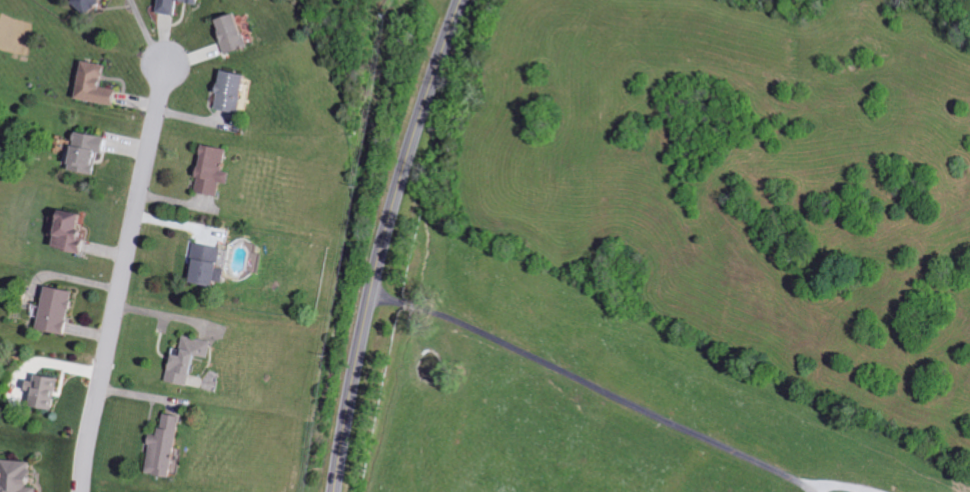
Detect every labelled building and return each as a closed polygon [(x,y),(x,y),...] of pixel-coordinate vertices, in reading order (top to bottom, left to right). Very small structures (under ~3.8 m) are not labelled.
[(98,13),(107,0),(80,0),(80,1),(98,13)] [(183,0),(165,0),(164,11),(181,14),(183,0)] [(228,54),(254,46),(244,13),(224,18),(230,38),(224,39),(228,54)] [(82,98),(119,105),(122,89),(108,86),(112,65),(89,60),(82,98)] [(244,113),(254,74),(231,67),(220,107),(244,113)] [(110,134),(78,132),(76,171),(100,172),(101,151),(109,152),(110,134)] [(222,194),(224,181),(233,182),(234,171),(228,170),(231,147),(209,144),(202,191),(222,194)] [(63,248),(89,251),(91,230),(86,229),(88,211),(67,209),(63,248)] [(197,280),(227,285),(230,269),(222,268),(226,247),(198,241),(195,256),(201,257),(197,280)] [(69,334),(77,290),(51,285),(43,329),(69,334)] [(171,381),(203,387),(205,377),(197,376),(202,355),(213,358),(216,342),(187,336),(184,349),(177,347),(171,381)] [(57,409),(64,378),(43,373),(41,381),(35,379),(32,390),(39,391),(36,404),(57,409)] [(152,473),(178,476),(185,415),(167,413),(165,434),(156,433),(152,473)] [(43,486),(38,486),(40,473),(36,473),(37,461),(10,459),(8,486),(2,485),(1,491),(42,491),(43,486)]
